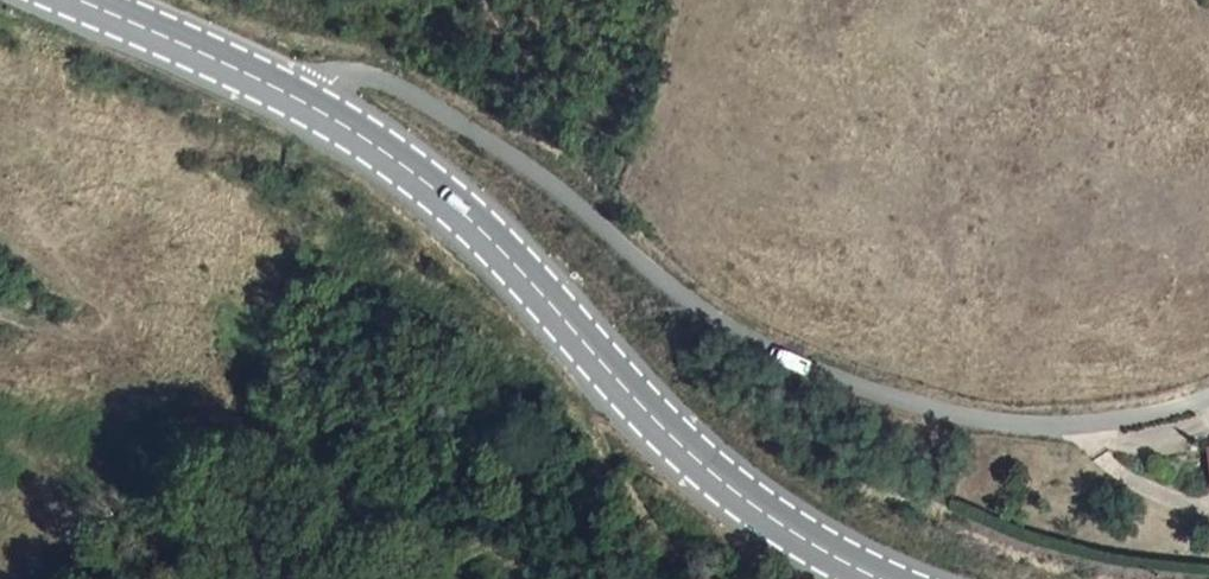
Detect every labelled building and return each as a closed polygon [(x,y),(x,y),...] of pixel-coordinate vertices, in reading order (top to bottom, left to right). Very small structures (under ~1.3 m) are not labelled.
[(1201,441),(1203,480),(1208,480),(1208,440),(1201,441)] [(379,506),(388,490),(376,483),(366,498),(379,506)]
